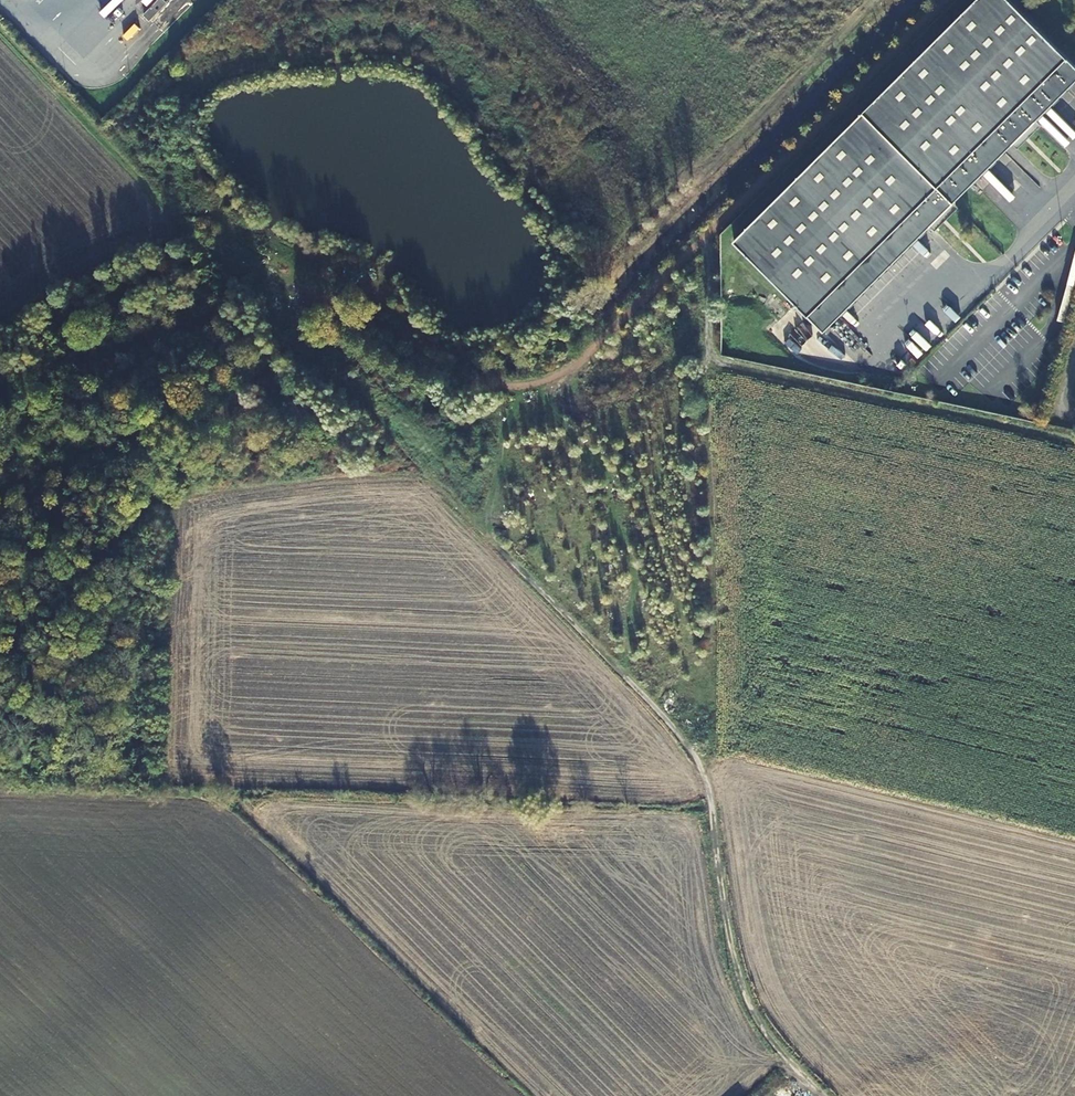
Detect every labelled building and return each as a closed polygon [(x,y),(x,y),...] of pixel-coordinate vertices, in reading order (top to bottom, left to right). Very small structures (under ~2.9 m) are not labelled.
[(161,0),(157,0),(142,15),(148,21),(165,4),(161,0)] [(963,193),(1013,144),(1036,121),(1074,82),(1074,65),(1010,0),(977,0),(872,105),(963,193)] [(963,193),(872,105),(734,241),(824,332),(930,226),(954,203),(963,193)] [(1036,121),(1013,144),(1018,149),(1041,126),(1036,121)] [(954,203),(930,226),(935,231),(959,208),(954,203)] [(31,401),(27,391),(17,394),(20,405),(31,401)]
